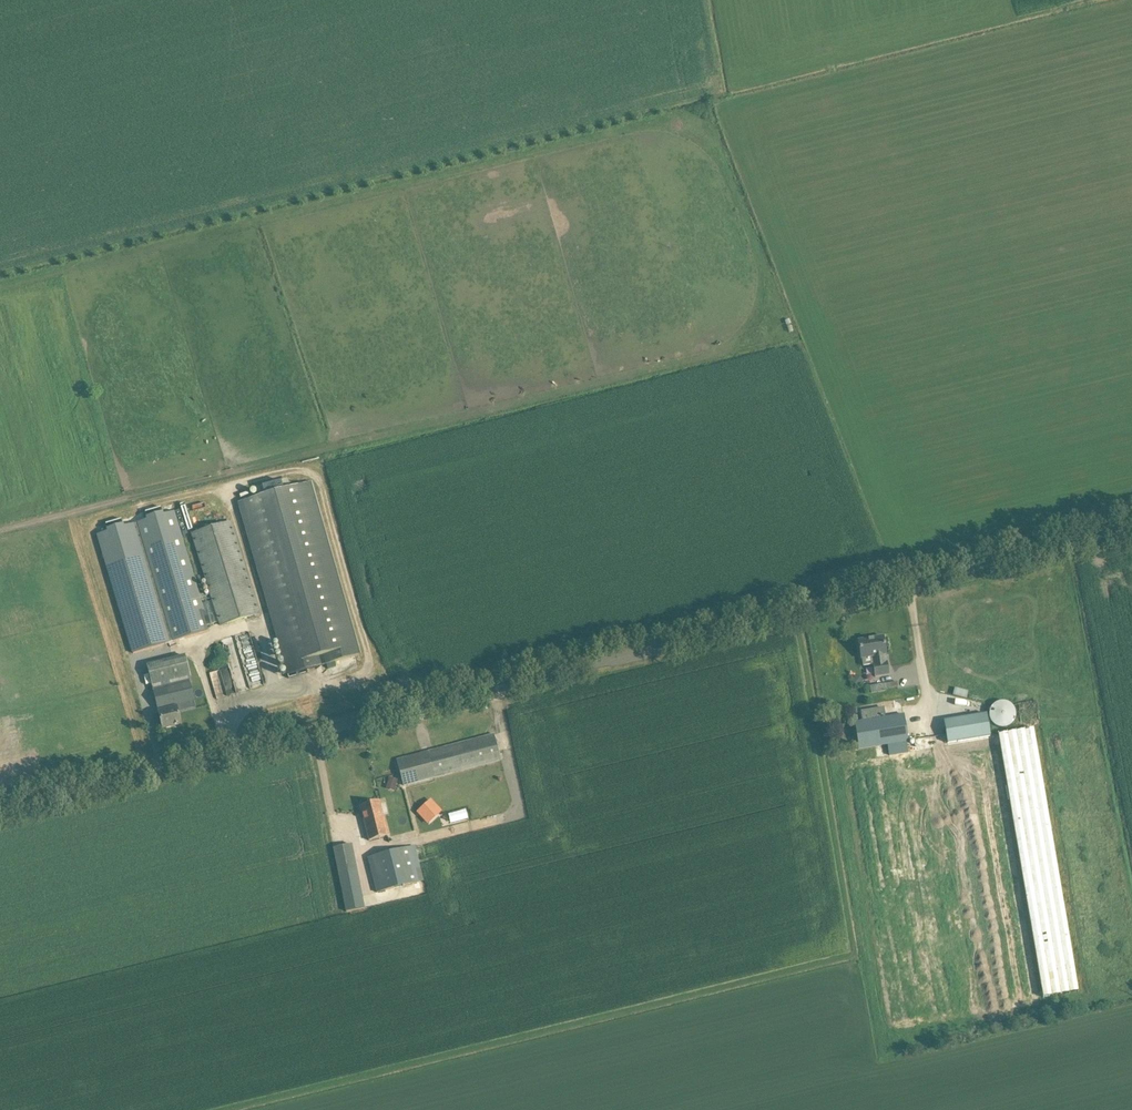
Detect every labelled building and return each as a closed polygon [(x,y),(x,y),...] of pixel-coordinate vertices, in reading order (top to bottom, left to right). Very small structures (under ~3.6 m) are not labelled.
[(238,503),(288,675),(361,654),(311,482),(238,503)] [(173,513),(99,535),(135,654),(208,632),(206,626),(218,622),(212,602),(200,605),(173,513)] [(260,613),(256,602),(231,522),(191,534),(212,602),(218,622),(219,622),(220,625),(260,613)] [(872,664),(875,678),(889,675),(887,662),(886,656),(883,636),(858,640),(861,659),(872,657),(873,664),(872,664)] [(209,672),(216,697),(228,694),(226,688),(235,686),(229,667),(209,672)] [(177,708),(171,688),(176,686),(174,677),(151,682),(154,692),(163,690),(169,710),(159,712),(163,729),(181,724),(177,708)] [(885,684),(878,685),(879,692),(886,691),(886,688),(885,684)] [(966,699),(968,690),(956,687),(953,696),(966,699)] [(1015,720),(1016,717),(1016,714),(1015,711),(1014,709),(1013,706),(1009,703),(1006,702),(1002,702),(999,702),(996,704),(993,706),(991,709),(989,712),(989,715),(990,718),(991,722),(994,725),(997,727),(1000,728),(1004,728),(1007,728),(1010,726),(1012,724),(1014,722),(1015,720)] [(968,741),(991,737),(987,714),(944,721),(948,744),(968,741)] [(908,741),(904,715),(855,723),(859,749),(888,745),(890,756),(908,753),(906,742),(908,741)] [(1033,729),(998,735),(1043,997),(1078,991),(1033,729)] [(397,760),(404,786),(501,761),(495,735),(397,760)] [(999,747),(989,747),(990,768),(1000,768),(999,747)] [(983,749),(973,751),(975,765),(985,764),(983,749)] [(958,753),(961,773),(971,771),(967,752),(958,753)] [(943,756),(945,773),(954,772),(952,755),(943,756)] [(929,774),(938,774),(937,757),(928,758),(929,774)] [(913,778),(923,777),(921,761),(912,761),(913,778)] [(899,779),(908,777),(905,763),(896,765),(899,779)] [(884,781),(893,779),(890,765),(881,767),(884,781)] [(875,768),(866,770),(869,781),(877,779),(875,768)] [(851,772),(854,790),(863,788),(860,770),(851,772)] [(395,789),(399,780),(392,777),(388,786),(395,789)] [(413,811),(419,831),(525,803),(519,783),(413,811)] [(360,806),(369,841),(388,836),(380,801),(360,806)] [(334,848),(339,874),(357,871),(351,844),(334,848)] [(368,858),(377,892),(419,882),(410,847),(368,858)]
